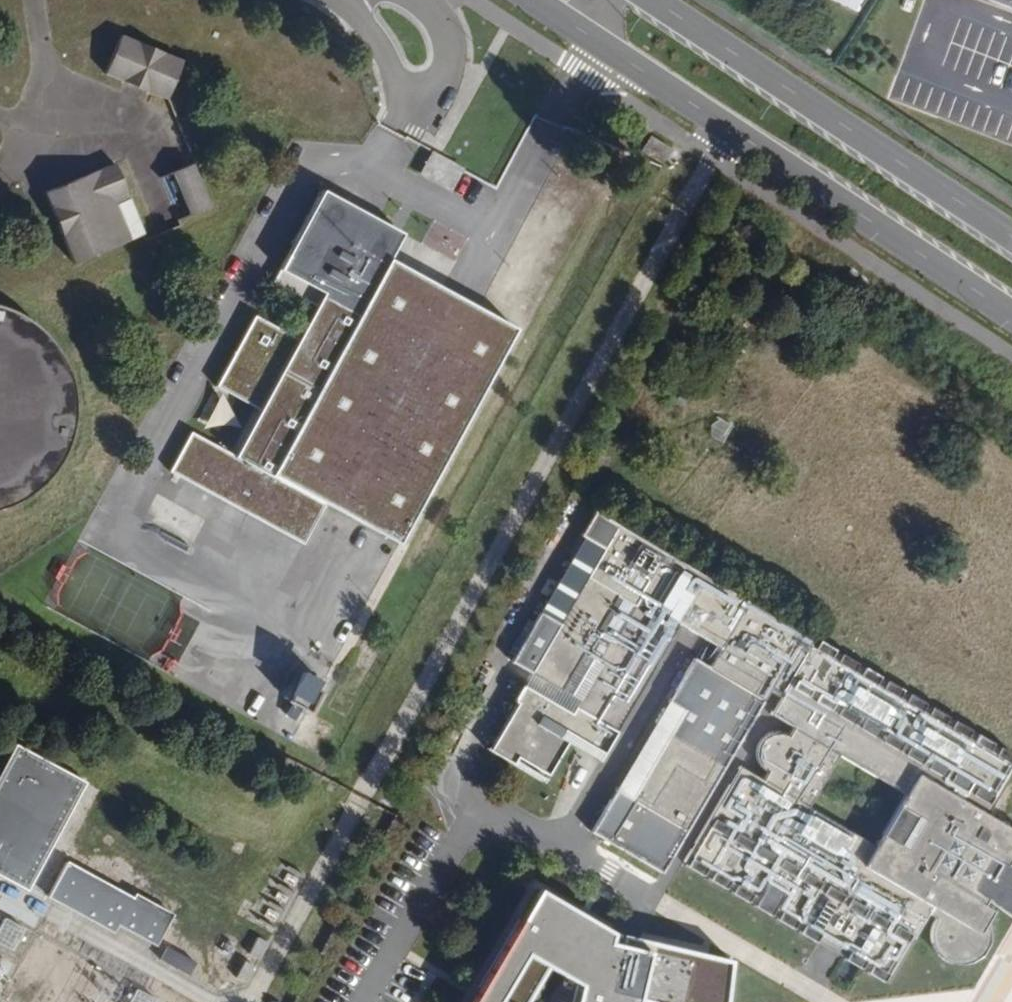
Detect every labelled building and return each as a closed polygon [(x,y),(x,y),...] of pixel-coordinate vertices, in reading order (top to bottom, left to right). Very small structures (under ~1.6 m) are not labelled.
[(185,55),(120,28),(102,71),(166,99),(185,55)] [(144,240),(114,156),(20,190),(50,274),(144,240)] [(193,169),(169,178),(186,225),(210,216),(193,169)] [(351,518),(401,546),(517,328),(462,298),(387,256),(401,233),(326,192),(321,199),(319,198),(296,241),(298,242),(275,284),(319,308),(301,341),(298,345),(255,322),(221,384),(264,408),(262,412),(237,457),(194,434),(172,473),(306,546),(328,506),(351,518)] [(301,341),(257,317),(255,322),(298,345),(301,341)] [(54,410),(26,341),(7,337),(3,326),(0,325),(0,465),(3,466),(45,449),(54,410)] [(264,408),(221,384),(219,388),(262,412),(264,408)] [(722,650),(710,669),(695,660),(670,704),(685,713),(640,787),(631,782),(623,795),(617,792),(593,833),(664,875),(771,693),(782,699),(788,689),(810,702),(793,730),(789,738),(781,735),(773,736),(766,739),(760,746),(758,754),(759,763),(763,770),(769,774),(763,782),(753,800),(731,786),(687,862),(691,864),(688,869),(704,878),(707,873),(714,877),(711,882),(727,892),(730,887),(736,891),(733,896),(749,905),(752,900),(759,904),(756,909),(773,918),(775,914),(781,917),(778,922),(794,931),(798,926),(803,931),(801,935),(817,945),(820,940),(849,956),(846,961),(862,971),(866,966),(872,970),(869,974),(885,984),(888,979),(892,981),(930,917),(941,923),(937,931),(936,937),(936,943),(938,950),(940,954),(948,962),(952,964),(958,966),(969,966),(979,962),(985,956),(988,952),(991,942),(991,934),(988,925),(995,913),(986,908),(995,892),(1008,900),(1011,894),(1011,883),(1003,878),(1009,868),(1011,863),(1011,840),(1000,833),(996,839),(981,829),(1011,777),(1011,757),(1002,751),(999,755),(991,751),(994,747),(979,738),(976,742),(969,738),(971,733),(957,724),(954,729),(946,724),(948,719),(933,710),(930,714),(924,711),(926,707),(910,697),(908,702),(900,697),(903,693),(888,684),(886,689),(878,685),(881,681),(865,671),(862,675),(856,671),(858,667),(843,657),(840,662),(833,657),(835,653),(820,644),(819,646),(595,512),(581,535),(603,548),(558,623),(540,612),(510,661),(529,672),(559,690),(588,642),(606,653),(569,714),(521,686),(514,698),(515,699),(514,701),(517,703),(489,750),(516,766),(519,759),(551,777),(570,744),(561,739),(565,731),(605,755),(657,668),(650,664),(662,644),(669,648),(682,626),(722,650)] [(556,613),(565,585),(552,580),(543,608),(556,613)] [(521,686),(569,714),(606,653),(588,642),(559,690),(529,672),(521,686)] [(657,668),(669,648),(662,644),(650,664),(657,668)] [(308,675),(293,704),(312,714),(327,686),(308,675)] [(782,699),(771,717),(793,730),(810,702),(788,689),(782,699)] [(631,782),(640,787),(685,713),(670,704),(617,792),(623,795),(631,782)] [(570,744),(601,762),(605,755),(565,731),(561,739),(570,744)] [(21,749),(0,788),(0,872),(28,887),(84,782),(21,749)] [(763,782),(741,769),(731,786),(753,800),(763,782)] [(134,901),(68,865),(49,899),(115,935),(120,927),(158,947),(174,917),(136,896),(134,901)] [(731,969),(613,934),(538,890),(477,993),(493,1001),(538,1001),(553,972),(579,987),(576,1001),(724,1001),(731,969)] [(24,929),(2,916),(0,920),(0,946),(10,952),(24,929)] [(991,976),(990,1001),(1011,1001),(1011,930),(991,976)] [(197,965),(169,949),(162,962),(190,977),(197,965)] [(125,1001),(154,1001),(156,999),(133,987),(125,1001)] [(477,993),(472,1001),(493,1001),(477,993)]
